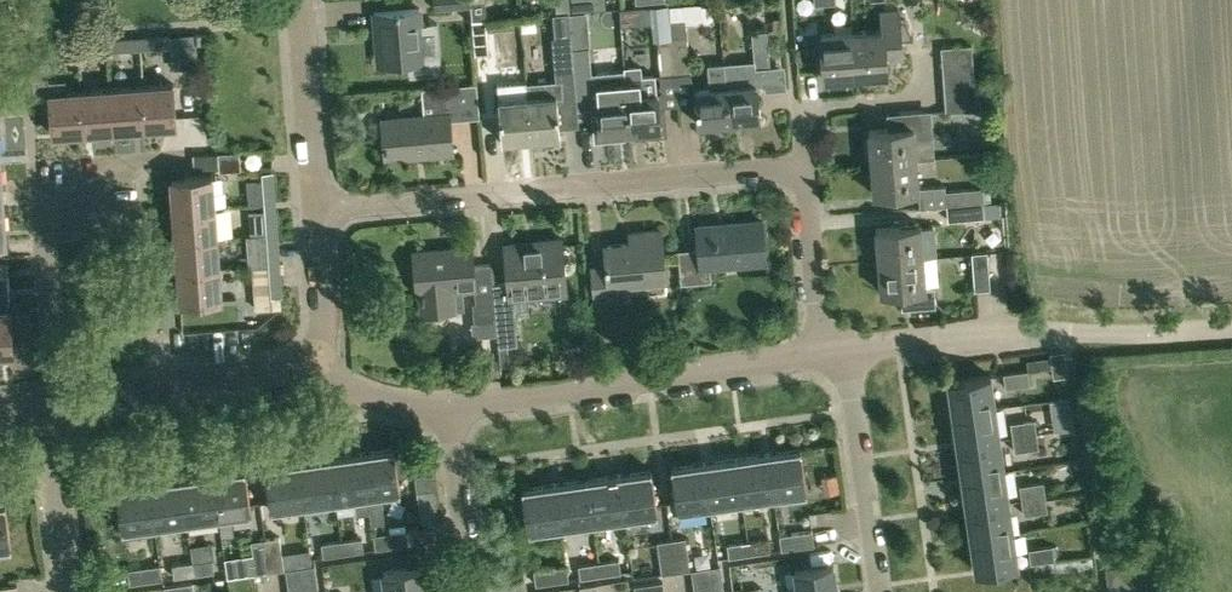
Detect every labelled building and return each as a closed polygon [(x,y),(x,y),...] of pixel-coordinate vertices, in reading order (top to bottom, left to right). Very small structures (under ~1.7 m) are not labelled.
[(471,19),(486,17),(484,0),(470,2),(471,19)] [(570,0),(557,0),(557,11),(570,10),(570,0)] [(619,7),(620,23),(630,22),(629,6),(619,7)] [(419,7),(373,11),(375,33),(382,33),(385,63),(423,60),(419,7)] [(882,29),(851,32),(855,77),(886,74),(884,51),(900,50),(897,12),(881,13),(882,29)] [(474,54),(489,52),(486,17),(471,19),(474,54)] [(683,17),(671,18),(675,75),(690,73),(686,23),(685,17),(683,17)] [(671,18),(655,19),(657,39),(660,76),(661,76),(675,75),(671,18)] [(758,118),(755,84),(760,83),(763,80),(762,67),(768,66),(765,31),(750,32),(753,60),(723,63),(728,120),(758,118)] [(822,79),(855,77),(851,32),(819,34),(822,79)] [(140,48),(170,46),(171,45),(169,33),(138,36),(139,48),(140,48)] [(108,50),(139,48),(138,36),(107,38),(108,50)] [(558,79),(527,82),(530,138),(559,136),(556,92),(574,91),(570,39),(555,40),(558,79)] [(588,46),(572,47),(576,84),(591,82),(588,46)] [(970,46),(939,48),(941,63),(972,61),(970,46)] [(941,63),(942,77),(973,75),(972,61),(941,63)] [(696,123),(728,120),(723,63),(707,64),(709,88),(693,89),(696,123)] [(623,70),(624,77),(629,130),(642,128),(643,135),(664,133),(661,106),(657,107),(655,92),(657,91),(655,74),(642,75),(641,64),(624,65),(624,69),(623,70)] [(616,131),(629,130),(624,77),(623,70),(594,72),(596,97),(594,97),(596,112),(593,113),(595,139),(617,137),(616,131)] [(973,75),(942,77),(943,92),(974,89),(973,75)] [(33,77),(35,110),(50,109),(52,134),(83,132),(80,92),(80,91),(66,92),(65,79),(48,80),(48,76),(33,77)] [(479,116),(476,82),(442,86),(445,112),(381,119),(385,154),(428,150),(428,153),(453,151),(449,119),(479,116)] [(142,87),(144,128),(176,125),(173,84),(142,87)] [(142,87),(111,89),(114,130),(144,128),(142,87)] [(974,89),(943,92),(945,112),(976,109),(974,89)] [(111,90),(80,91),(80,92),(83,132),(114,130),(111,90)] [(501,141),(530,138),(526,95),(498,97),(501,141)] [(868,131),(871,162),(915,159),(913,132),(923,131),(922,112),(898,113),(899,129),(868,131)] [(918,192),(915,159),(871,162),(873,195),(918,192)] [(274,170),(262,171),(264,203),(276,202),(274,170)] [(173,210),(214,207),(211,175),(171,178),(173,210)] [(945,192),(946,205),(991,202),(990,190),(980,191),(980,189),(946,192),(945,192)] [(276,202),(264,203),(266,233),(266,234),(278,233),(276,202)] [(1000,202),(991,203),(991,202),(946,205),(947,221),(1001,215),(1000,202)] [(214,207),(173,210),(176,241),(216,238),(214,207)] [(765,260),(762,220),(697,225),(698,247),(677,249),(680,283),(711,280),(710,265),(765,260)] [(875,229),(878,260),(923,257),(920,225),(875,229)] [(594,300),(610,298),(609,296),(622,296),(622,283),(665,279),(661,229),(640,231),(641,241),(604,244),(605,265),(591,267),(594,300)] [(252,266),(280,264),(278,233),(266,234),(266,233),(246,234),(249,266),(252,266)] [(216,238),(176,241),(178,271),(218,268),(216,238)] [(508,281),(493,282),(495,315),(513,314),(512,296),(566,292),(561,238),(505,242),(508,281)] [(495,318),(495,315),(493,282),(491,262),(473,263),(472,246),(413,250),(416,291),(420,291),(422,312),(465,308),(463,288),(473,287),(475,308),(473,308),(474,320),(495,318)] [(988,289),(986,252),(971,253),(973,290),(988,289)] [(902,309),(911,308),(936,306),(934,287),(925,288),(923,257),(878,260),(880,293),(901,291),(902,309)] [(8,262),(0,262),(0,275),(9,274),(8,262)] [(281,307),(280,295),(283,295),(280,264),(252,266),(255,308),(281,307)] [(218,268),(178,271),(180,303),(221,300),(218,268)] [(14,353),(12,312),(0,313),(0,354),(14,353)] [(516,344),(513,314),(495,315),(495,318),(496,333),(498,333),(499,345),(516,344)] [(1054,377),(1068,375),(1064,350),(1050,352),(1051,357),(1027,360),(1028,369),(1028,371),(1052,368),(1054,377)] [(1030,384),(1028,371),(1028,369),(1003,373),(1005,387),(1030,384)] [(951,413),(994,406),(990,374),(946,381),(951,413)] [(956,444),(999,438),(994,406),(951,413),(956,444)] [(1045,432),(1043,419),(1035,420),(1035,418),(1010,422),(1012,437),(1037,433),(1045,432)] [(1039,448),(1037,433),(1012,437),(1014,451),(1039,448)] [(960,475),(1004,469),(999,438),(956,444),(960,475)] [(382,495),(400,492),(394,447),(361,452),(367,497),(369,511),(371,523),(385,521),(382,495)] [(768,452),(774,497),(807,492),(801,447),(768,452)] [(369,511),(367,497),(361,452),(329,457),(336,502),(355,499),(357,513),(369,511)] [(768,452),(736,456),(742,501),(774,497),(768,452)] [(736,456),(704,461),(710,506),(742,501),(736,456)] [(297,461),(304,506),(336,502),(329,457),(297,461)] [(304,506),(297,461),(264,466),(271,511),(304,506)] [(710,506),(704,461),(671,466),(677,510),(710,506)] [(618,473),(625,518),(657,513),(651,468),(618,473)] [(245,469),(212,473),(219,518),(251,513),(245,469)] [(965,507),(1008,500),(1004,469),(960,475),(965,507)] [(219,518),(212,473),(180,478),(187,523),(219,518)] [(618,473),(587,477),(593,522),(625,518),(618,473)] [(587,477),(555,482),(561,527),(593,522),(587,477)] [(149,482),(155,527),(187,523),(180,478),(149,482)] [(1019,485),(1022,500),(1046,496),(1044,481),(1019,485)] [(155,527),(149,482),(116,487),(122,532),(155,527)] [(561,527),(555,482),(522,486),(528,531),(561,527)] [(1048,511),(1046,496),(1022,500),(1024,514),(1048,511)] [(970,538),(1013,532),(1008,500),(965,507),(970,538)] [(0,503),(0,549),(12,547),(5,503),(0,503)] [(406,530),(374,534),(376,548),(408,544),(406,530)] [(814,545),(812,530),(779,535),(781,549),(814,545)] [(1013,532),(970,538),(974,570),(1018,564),(1013,532)] [(279,536),(265,539),(270,571),(284,569),(279,536)] [(362,537),(341,540),(343,553),(364,550),(362,537)] [(685,537),(671,539),(675,571),(690,569),(685,537)] [(748,540),(750,554),(769,551),(768,538),(748,540)] [(256,573),(270,571),(265,539),(251,541),(256,573)] [(660,573),(675,571),(671,539),(656,541),(660,573)] [(343,553),(341,540),(322,543),(324,555),(343,553)] [(750,554),(748,540),(727,543),(729,557),(750,554)] [(1030,563),(1055,559),(1053,545),(1028,548),(1030,563)] [(192,561),(194,574),(215,571),(213,558),(192,561)] [(598,562),(600,575),(621,572),(619,559),(598,562)] [(194,574),(192,561),(172,563),(174,577),(194,574)] [(1149,561),(1105,567),(1109,591),(1140,591),(1153,590),(1149,561)] [(578,565),(580,578),(600,575),(598,562),(578,565)] [(162,579),(160,564),(127,568),(129,583),(162,579)] [(314,564),(286,568),(287,580),(316,576),(314,564)] [(833,564),(795,569),(797,585),(787,587),(788,591),(837,591),(833,564)] [(427,565),(382,571),(385,591),(431,591),(427,565)] [(536,584),(568,579),(569,579),(566,565),(534,569),(536,584)] [(720,565),(692,569),(693,581),(722,577),(720,565)] [(288,591),(298,591),(318,589),(316,576),(287,580),(288,591)] [(695,591),(716,591),(724,591),(722,577),(693,581),(695,591)] [(192,581),(179,583),(180,591),(194,591),(192,581)] [(663,581),(634,585),(635,591),(664,591),(663,581)] [(179,583),(163,586),(164,591),(180,591),(179,583)] [(597,583),(579,585),(580,591),(598,591),(597,583)]
